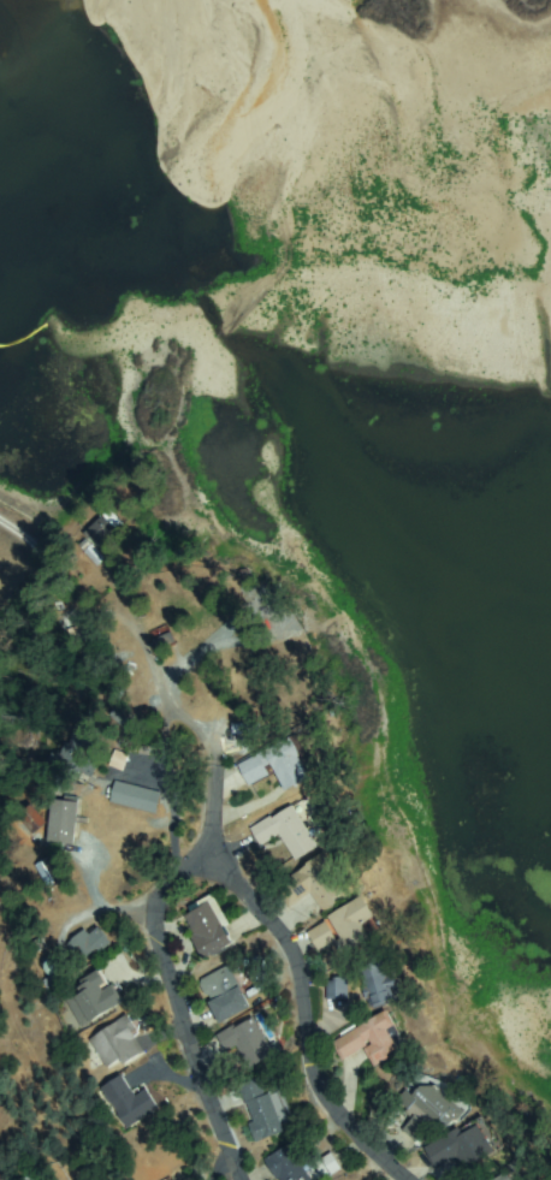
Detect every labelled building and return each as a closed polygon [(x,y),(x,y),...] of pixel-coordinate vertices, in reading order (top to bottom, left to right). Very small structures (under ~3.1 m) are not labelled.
[(100,547),(87,534),(111,512),(123,526),(100,547)] [(233,733),(235,723),(262,725),(261,735),(233,733)] [(99,764),(94,776),(79,771),(72,789),(58,784),(78,729),(97,735),(88,760),(99,764)] [(288,789),(274,766),(250,782),(242,767),(290,737),(313,773),(288,789)] [(155,811),(113,800),(117,784),(159,795),(155,811)] [(77,801),(72,843),(52,841),(55,799),(77,801)] [(18,814),(31,805),(46,823),(32,834),(18,814)] [(327,842),(295,861),(279,834),(261,844),(253,830),(294,806),(308,830),(318,825),(327,842)] [(322,909),(312,893),(290,906),(277,885),(324,854),(349,893),(322,909)] [(57,856),(67,879),(49,889),(38,865),(57,856)] [(214,900),(231,947),(203,956),(186,911),(214,900)] [(343,949),(330,915),(365,901),(378,936),(343,949)] [(325,924),(336,941),(321,949),(312,931),(325,924)] [(99,929),(107,947),(78,960),(70,943),(99,929)] [(369,955),(377,951),(398,995),(374,1007),(357,974),(374,965),(369,955)] [(227,967),(249,1007),(223,1021),(201,982),(227,967)] [(65,998),(97,972),(120,1001),(87,1027),(65,998)] [(328,1000),(326,983),(344,979),(346,997),(328,1000)] [(333,1042),(401,1003),(403,1007),(384,1018),(402,1049),(375,1065),(367,1049),(374,1044),(373,1040),(343,1059),(333,1042)] [(229,1050),(220,1037),(254,1016),(277,1052),(253,1067),(238,1044),(229,1050)] [(107,1067),(94,1033),(130,1019),(143,1052),(107,1067)] [(135,1098),(146,1091),(158,1109),(129,1128),(102,1089),(120,1077),(135,1098)] [(283,1133),(262,1142),(266,1149),(257,1152),(261,1158),(255,1161),(247,1142),(261,1135),(241,1089),(259,1080),(283,1133)] [(457,1114),(411,1140),(404,1127),(415,1120),(401,1096),(409,1092),(411,1097),(439,1081),(457,1114)] [(463,1164),(460,1155),(437,1167),(427,1148),(482,1121),(496,1149),(463,1164)] [(301,1155),(312,1179),(280,1179),(269,1158),(289,1149),(294,1158),(301,1155)] [(337,1169),(326,1178),(316,1164),(327,1156),(337,1169)]
